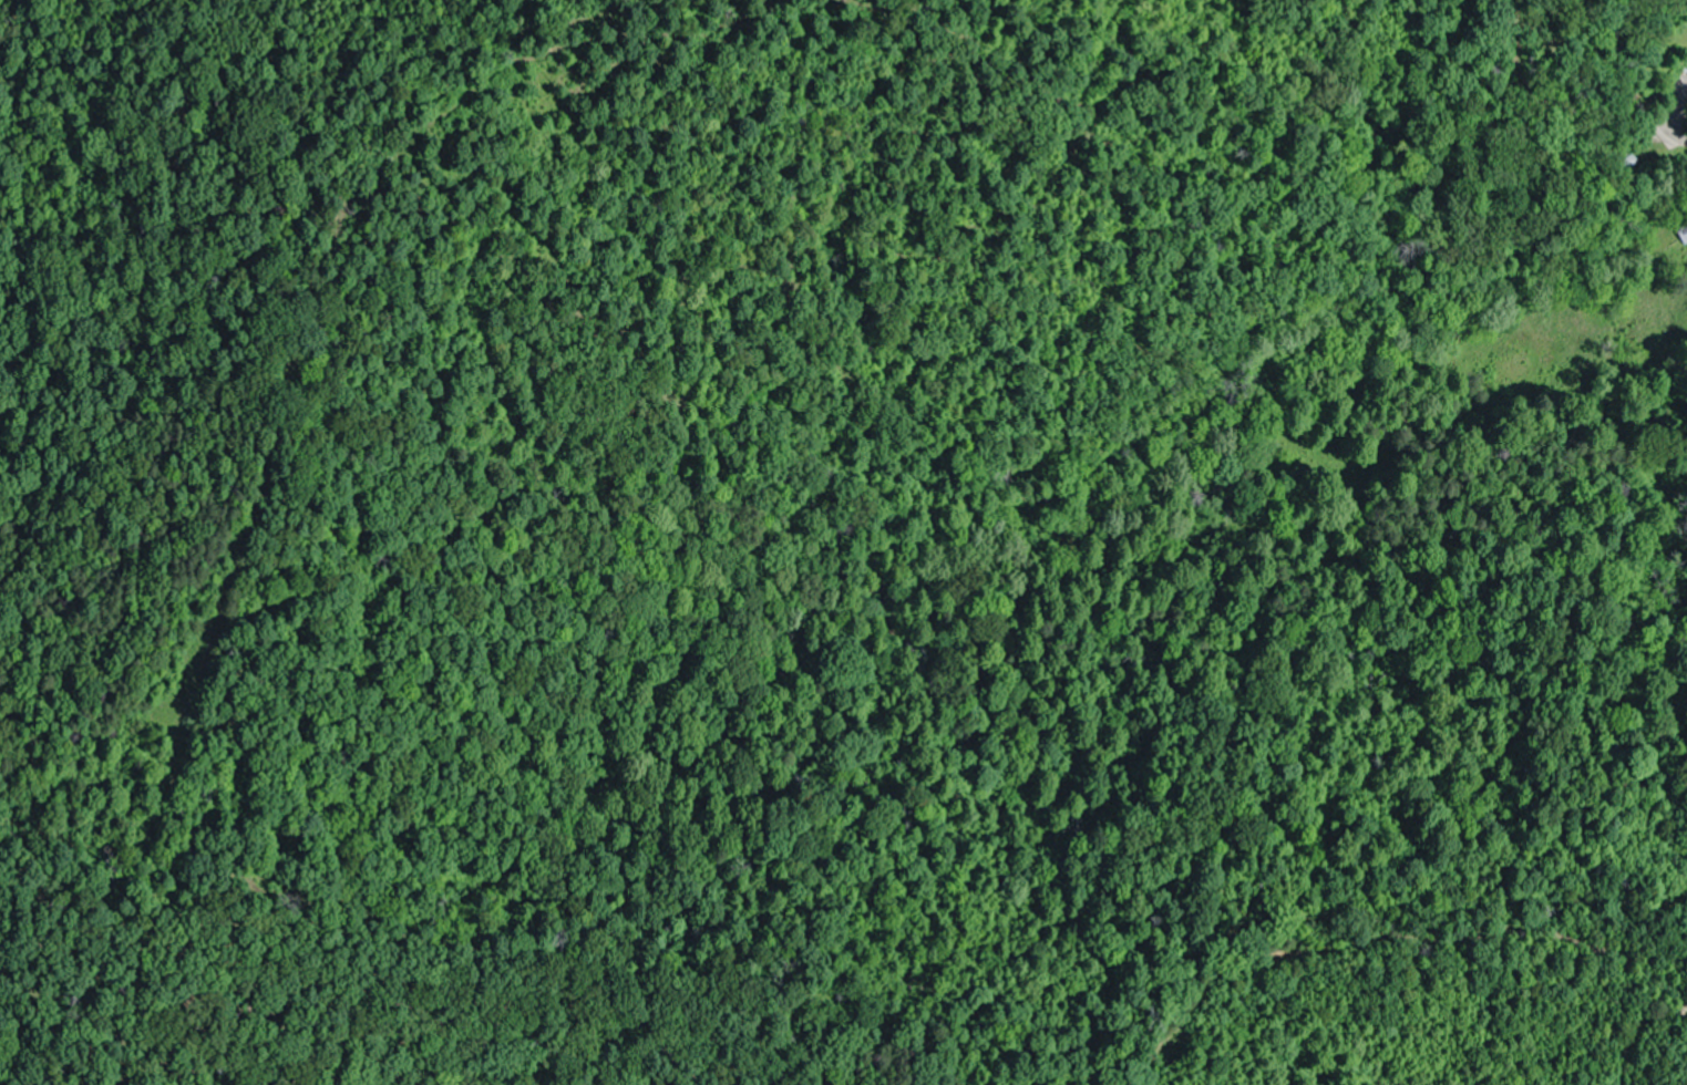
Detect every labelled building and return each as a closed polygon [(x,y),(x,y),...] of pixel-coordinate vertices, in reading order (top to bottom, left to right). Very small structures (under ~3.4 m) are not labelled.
[(1682,143),(1678,157),(1686,159),(1686,144),(1682,143)]
